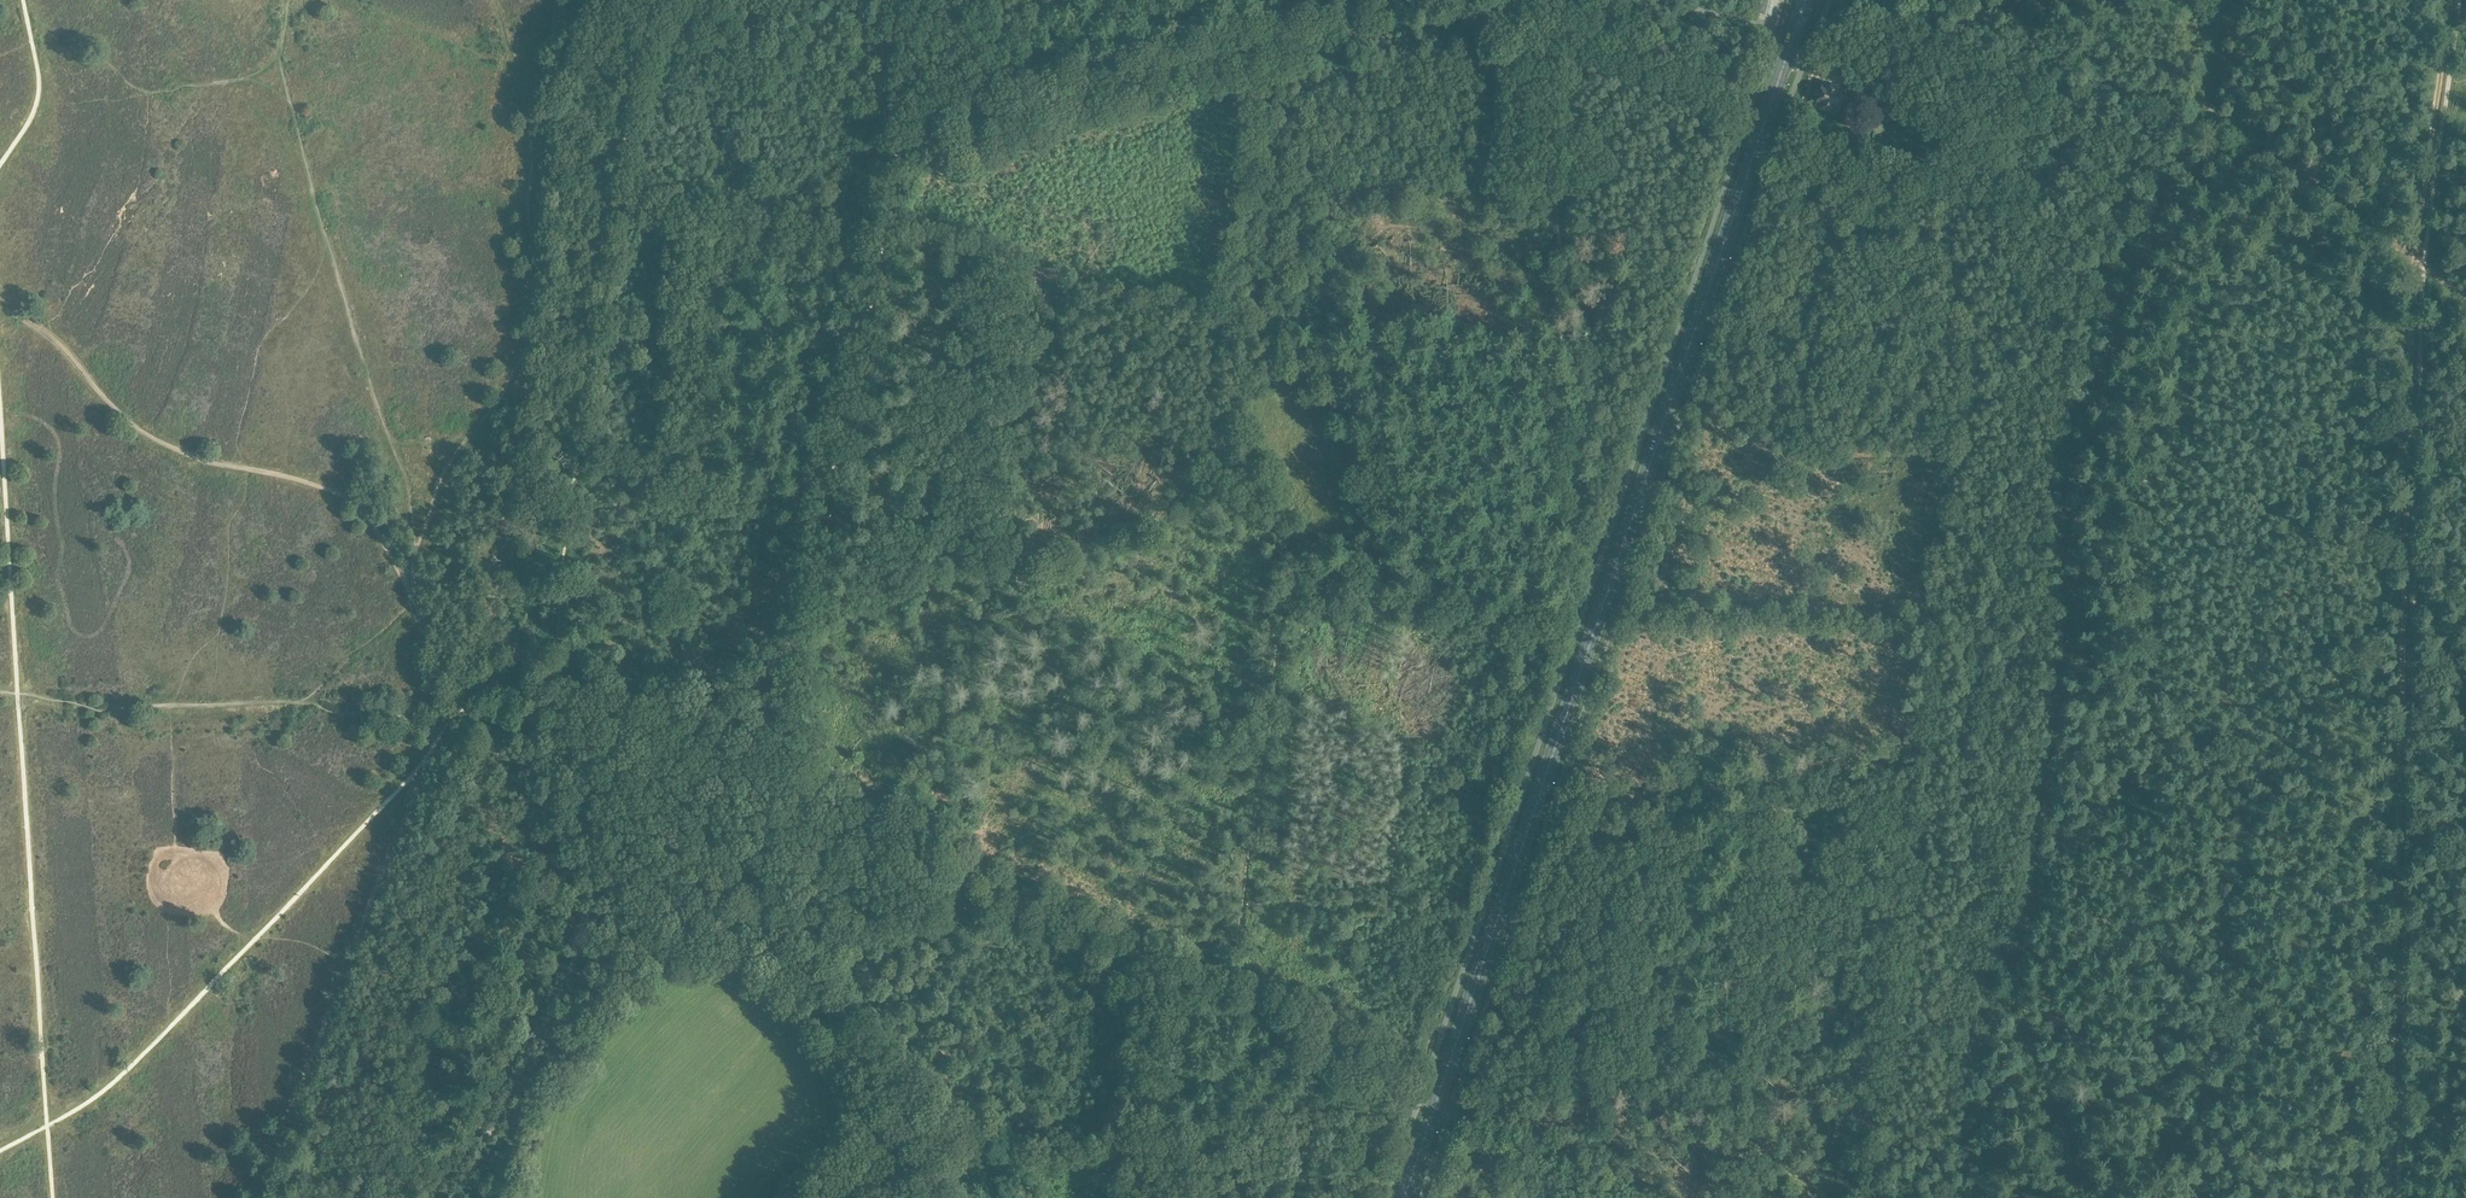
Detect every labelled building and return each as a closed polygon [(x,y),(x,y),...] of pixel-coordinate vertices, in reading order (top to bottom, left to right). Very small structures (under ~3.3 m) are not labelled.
[(1847,90),(1825,83),(1817,107),(1841,114),(1838,123),(1854,128),(1861,107),(1843,102),(1847,90)] [(1881,102),(1884,95),(1884,94),(1860,85),(1855,96),(1880,104),(1881,102)] [(1891,98),(1884,95),(1881,102),(1889,105),(1891,98)]
